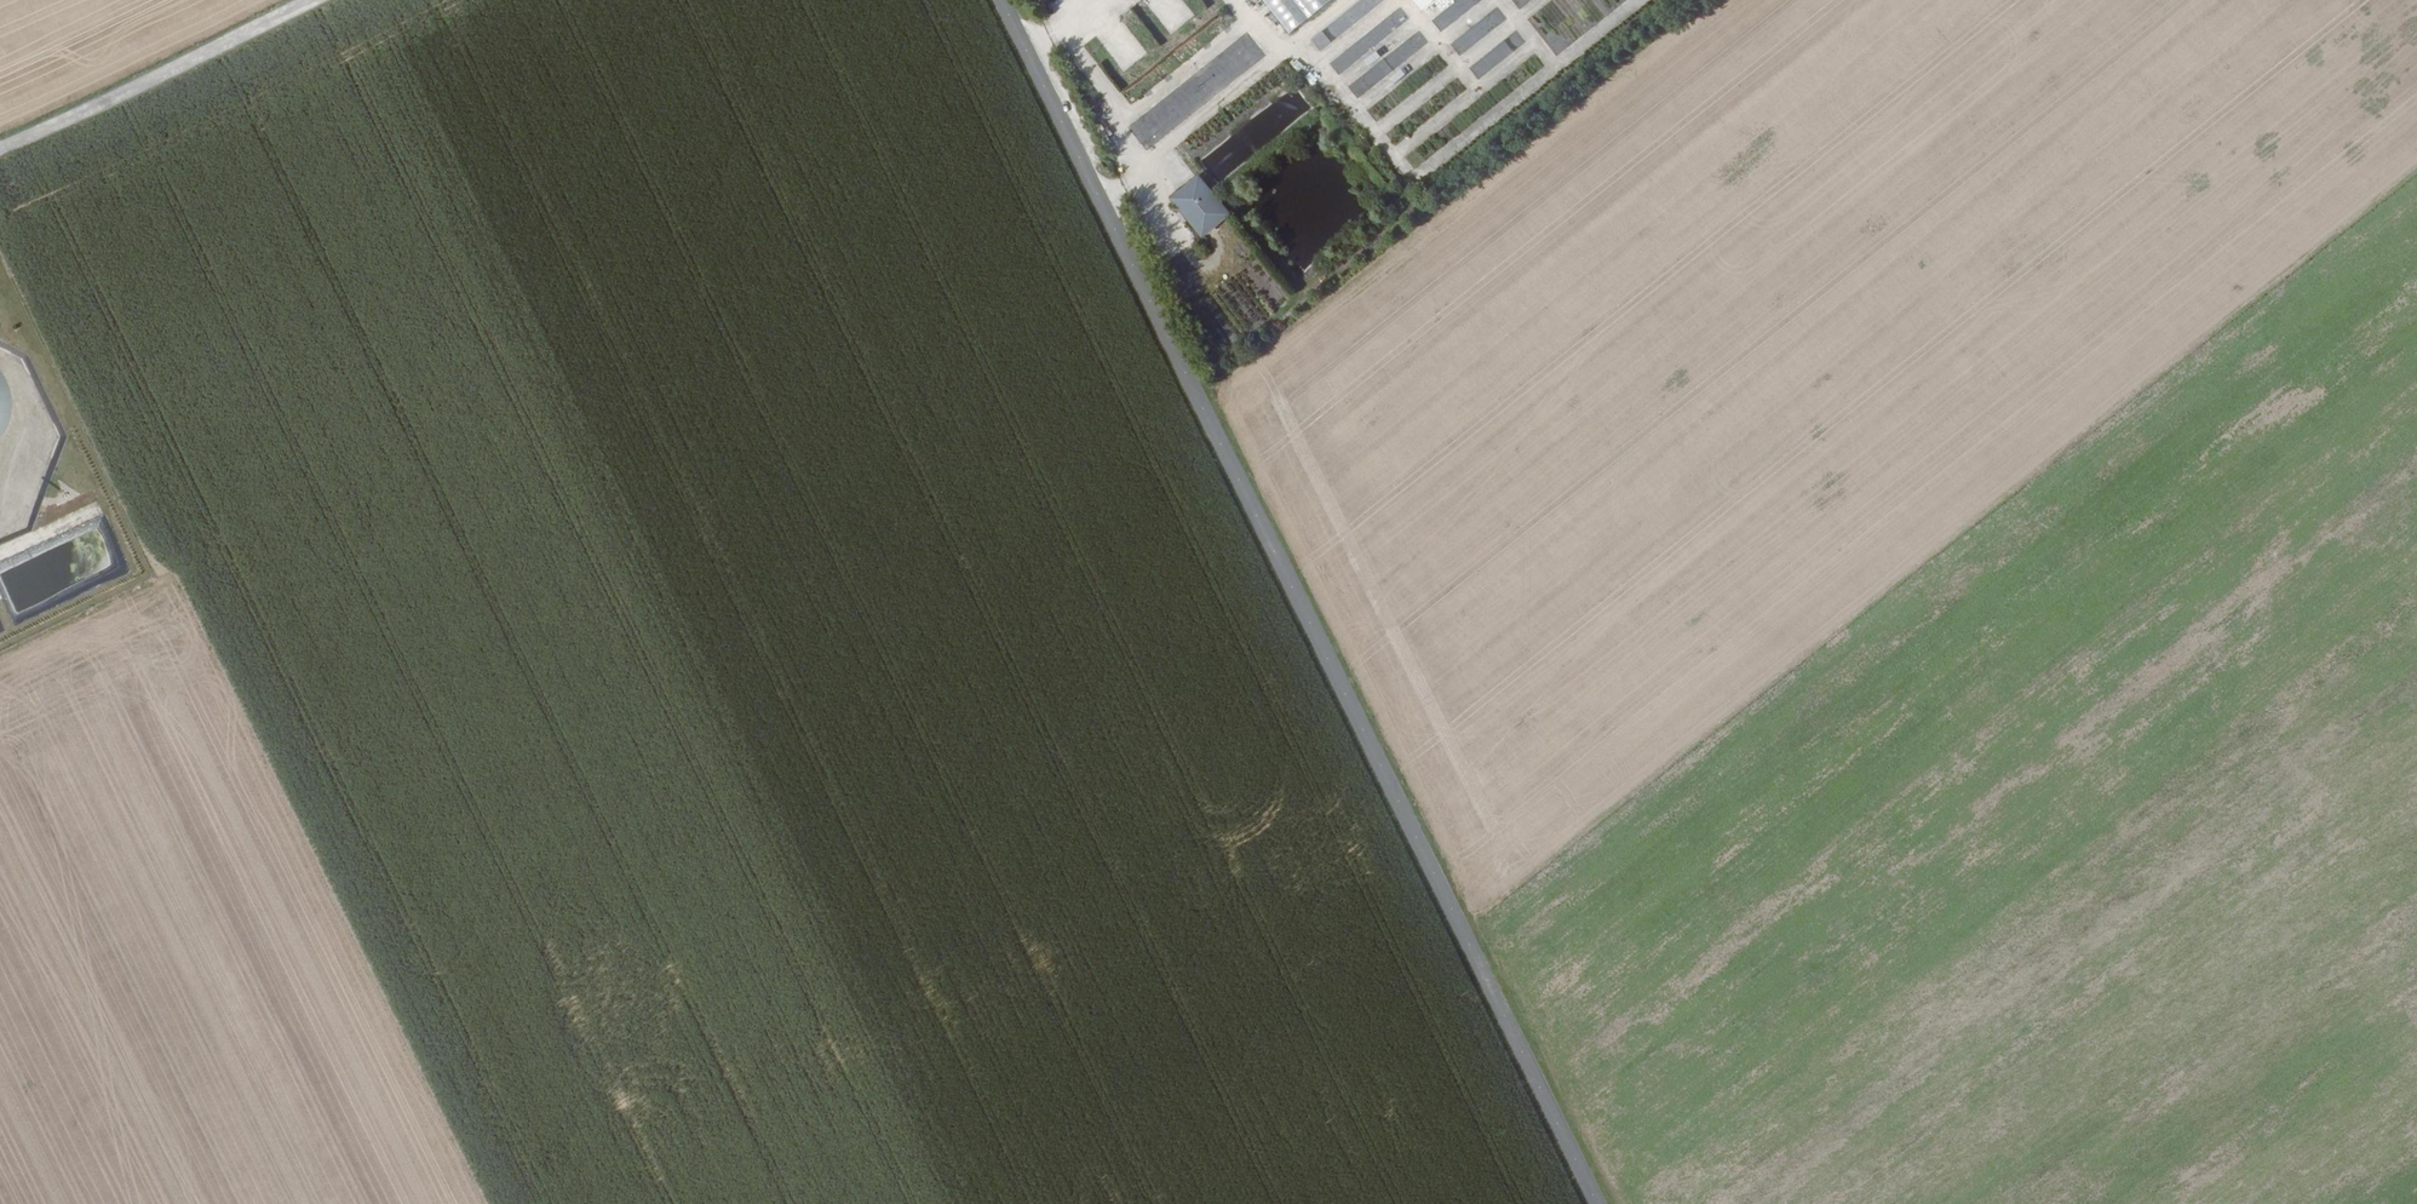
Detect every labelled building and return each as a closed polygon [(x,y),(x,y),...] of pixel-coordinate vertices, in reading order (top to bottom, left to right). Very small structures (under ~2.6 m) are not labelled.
[(1283,33),(1327,0),(1259,0),(1283,33)] [(1433,0),(1409,0),(1418,11),(1433,0)] [(1391,17),(1329,62),(1337,73),(1409,20),(1400,7),(1389,15),(1391,17)] [(1499,8),(1487,13),(1493,26),(1505,21),(1499,8)] [(1331,23),(1339,34),(1354,23),(1346,12),(1331,23)] [(1484,16),(1451,46),(1461,56),(1493,27),(1484,16)] [(1320,52),(1331,42),(1321,31),(1311,41),(1320,52)] [(1235,51),(1228,56),(1241,73),(1264,55),(1247,33),(1231,45),(1235,51)] [(1503,39),(1469,69),(1479,81),(1513,51),(1503,39)] [(1438,55),(1428,64),(1437,74),(1447,65),(1438,55)] [(1385,63),(1347,82),(1354,96),(1392,76),(1385,63)] [(1167,197),(1198,239),(1229,217),(1198,175),(1167,197)] [(6,428),(11,416),(12,403),(10,391),(5,379),(0,372),(0,438),(6,428)]
